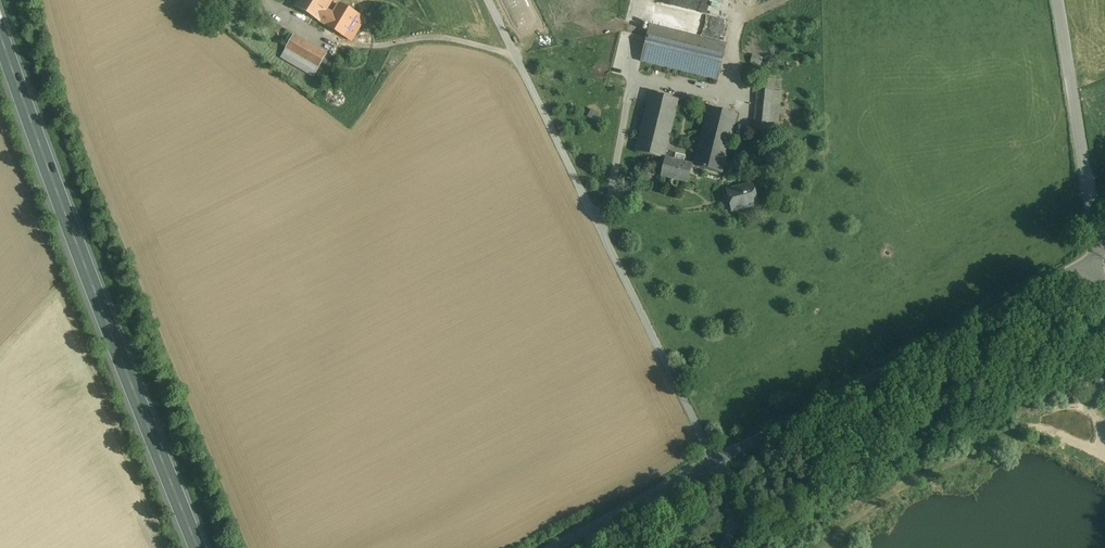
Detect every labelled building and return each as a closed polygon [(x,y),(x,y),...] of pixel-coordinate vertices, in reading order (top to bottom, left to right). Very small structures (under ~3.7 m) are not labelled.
[(333,14),(325,10),(327,7),(316,0),(300,0),(296,6),(351,39),(363,19),(339,5),(333,14)] [(726,45),(649,26),(640,61),(718,80),(726,45)] [(327,54),(294,35),(285,50),(318,70),(327,54)] [(773,91),(758,90),(757,99),(772,100),(773,91)] [(780,92),(773,91),(772,100),(769,133),(776,133),(780,92)] [(678,100),(650,93),(636,152),(663,159),(678,100)] [(772,100),(757,99),(753,131),(769,133),(772,100)] [(736,114),(709,107),(694,166),(721,173),(736,114)] [(589,117),(596,120),(600,112),(593,108),(589,117)] [(685,156),(676,153),(674,161),(666,159),(661,176),(687,183),(689,174),(692,175),(693,170),(690,170),(691,166),(683,164),(685,156)] [(752,184),(727,191),(732,211),(757,204),(752,184)]
